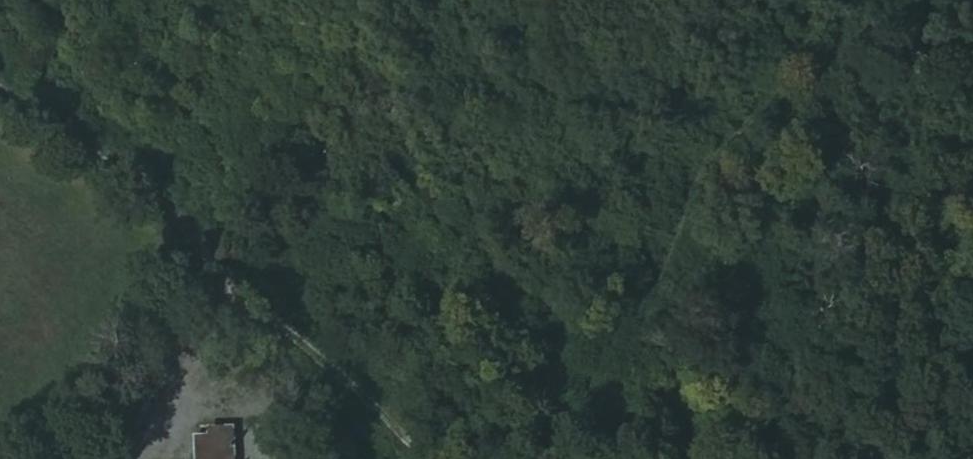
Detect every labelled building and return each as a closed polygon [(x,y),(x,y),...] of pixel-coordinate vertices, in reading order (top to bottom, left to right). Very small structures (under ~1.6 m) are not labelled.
[(196,458),(237,458),(235,425),(208,427),(208,435),(195,436),(196,458)]
